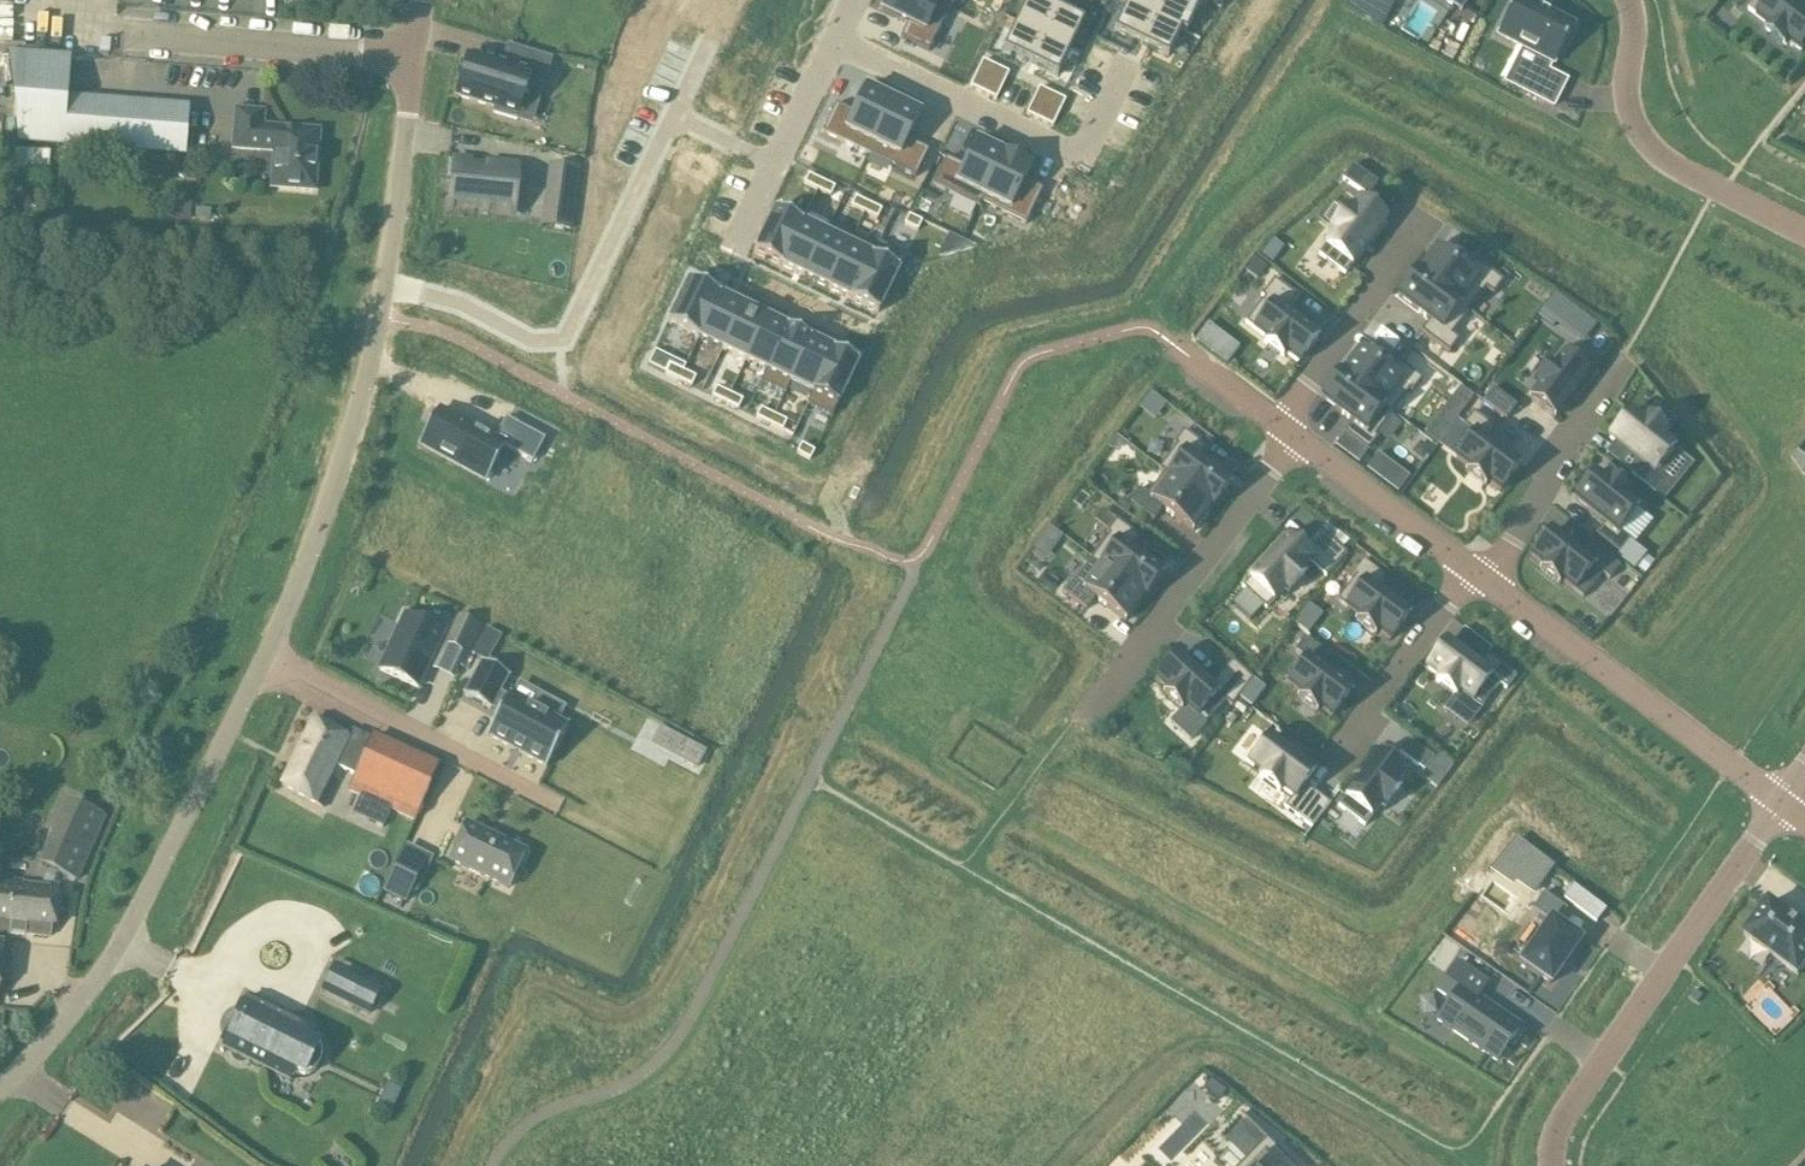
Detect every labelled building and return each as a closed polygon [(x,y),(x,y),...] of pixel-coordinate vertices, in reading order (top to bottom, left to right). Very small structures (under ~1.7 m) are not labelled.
[(881,12),(907,25),(901,38),(929,52),(948,11),(925,0),(887,0),(881,12)] [(948,11),(954,0),(925,0),(948,11)] [(1017,23),(1044,36),(1057,9),(1039,0),(1028,0),(1017,23)] [(1127,5),(1114,31),(1141,44),(1154,17),(1120,0),(1119,1),(1127,5)] [(1120,0),(1154,17),(1163,0),(1120,0)] [(1154,17),(1187,33),(1200,6),(1188,0),(1163,0),(1154,17)] [(1346,7),(1358,14),(1382,27),(1396,2),(1393,0),(1350,0),(1346,7)] [(1462,11),(1469,0),(1445,0),(1462,11)] [(1567,80),(1548,71),(1552,62),(1555,63),(1574,25),(1526,0),(1516,0),(1498,34),(1541,56),(1523,91),(1554,106),(1567,80)] [(1789,0),(1757,0),(1750,9),(1771,26),(1768,30),(1788,45),(1791,41),(1802,50),(1804,47),(1804,11),(1791,0),(1790,1),(1789,0)] [(1057,9),(1044,36),(1071,49),(1084,22),(1057,9)] [(1154,17),(1141,44),(1168,58),(1181,31),(1186,34),(1187,33),(1154,17)] [(1017,23),(1004,50),(1031,63),(1044,36),(1017,23)] [(1044,36),(1031,63),(1032,63),(1058,76),(1071,49),(1044,36)] [(517,120),(526,91),(540,95),(551,60),(521,50),(515,69),(469,55),(456,96),(495,108),(494,113),(517,120)] [(19,144),(185,157),(189,107),(67,97),(71,57),(11,53),(19,144)] [(983,61),(977,74),(985,78),(992,65),(983,61)] [(992,65),(985,78),(994,82),(1000,69),(992,65)] [(1000,69),(994,82),(1003,86),(1009,73),(1000,69)] [(977,74),(970,87),(979,91),(985,78),(977,74)] [(985,78),(979,91),(988,95),(994,82),(985,78)] [(994,82),(988,95),(996,99),(1003,86),(994,82)] [(836,105),(822,133),(867,155),(872,144),(883,123),(893,101),(866,88),(854,114),(836,105)] [(1040,88),(1033,101),(1042,105),(1048,92),(1040,88)] [(1048,92),(1042,105),(1051,110),(1057,97),(1048,92)] [(1057,97),(1051,110),(1059,114),(1066,101),(1057,97)] [(872,144),(867,155),(916,178),(929,150),(908,140),(920,114),(893,101),(883,123),(872,144)] [(1033,101),(1027,114),(1036,118),(1042,105),(1033,101)] [(1042,105),(1036,118),(1044,123),(1051,110),(1042,105)] [(1051,110),(1044,123),(1053,127),(1059,114),(1051,110)] [(264,113),(237,111),(234,148),(261,150),(261,148),(277,149),(276,165),(274,165),(273,187),(314,190),(318,149),(319,149),(321,131),(299,130),(299,128),(284,127),(284,129),(263,127),(264,113)] [(951,161),(937,189),(979,209),(981,204),(984,198),(983,198),(1004,154),(977,141),(964,167),(951,161)] [(984,198),(981,204),(1026,225),(1043,190),(1024,181),(1031,167),(1004,154),(983,198),(984,198)] [(578,162),(550,158),(543,206),(572,210),(578,162)] [(524,187),(526,168),(449,160),(447,179),(454,180),(451,201),(482,204),(481,211),(513,214),(516,186),(524,187)] [(1352,166),(1343,180),(1368,197),(1377,183),(1352,166)] [(809,175),(805,184),(818,190),(822,181),(809,175)] [(822,181),(818,190),(831,196),(835,188),(822,181)] [(1071,204),(1084,210),(1089,200),(1076,193),(1071,204)] [(856,198),(852,206),(865,213),(869,204),(856,198)] [(1333,200),(1318,220),(1331,230),(1335,233),(1326,245),(1319,255),(1345,274),(1352,265),(1385,222),(1359,202),(1350,213),(1346,210),(1333,200)] [(869,204),(865,213),(878,219),(882,210),(869,204)] [(775,210),(754,253),(781,266),(802,223),(775,210)] [(802,223),(781,266),(804,278),(826,234),(802,223)] [(826,234),(804,278),(828,289),(849,245),(848,245),(826,234)] [(849,245),(828,289),(851,300),(879,244),(878,243),(876,246),(853,234),(848,245),(849,245)] [(950,235),(946,244),(959,250),(963,241),(950,235)] [(879,244),(851,300),(878,313),(899,270),(906,257),(879,244)] [(1436,248),(1418,271),(1470,310),(1486,289),(1494,295),(1504,281),(1475,259),(1466,271),(1436,248)] [(1254,259),(1245,271),(1257,280),(1266,268),(1254,259)] [(1417,271),(1398,296),(1430,319),(1421,331),(1449,353),(1460,340),(1452,334),(1470,311),(1470,310),(1418,271),(1417,271)] [(1264,298),(1245,322),(1254,329),(1267,339),(1264,343),(1284,357),(1287,354),(1298,362),(1318,336),(1287,313),(1299,297),(1274,279),(1261,296),(1264,298)] [(689,281),(668,324),(675,328),(684,332),(699,339),(720,295),(689,281)] [(1555,292),(1538,315),(1554,327),(1556,324),(1559,320),(1585,340),(1597,324),(1555,292)] [(720,295),(699,339),(722,350),(743,307),(720,295)] [(743,307),(722,350),(745,362),(767,318),(743,307)] [(767,318),(745,362),(765,371),(766,372),(787,328),(767,318)] [(1195,340),(1227,364),(1240,347),(1208,323),(1195,340)] [(765,371),(760,382),(786,394),(791,384),(790,383),(811,339),(787,328),(766,372),(765,371)] [(811,339),(790,383),(791,384),(812,394),(813,394),(824,373),(834,351),(811,339)] [(1536,388),(1528,398),(1555,418),(1588,375),(1595,365),(1569,345),(1562,355),(1552,367),(1549,364),(1533,385),(1536,388)] [(1341,372),(1341,374),(1392,413),(1396,408),(1410,390),(1412,392),(1423,379),(1398,361),(1390,372),(1360,350),(1342,373),(1341,372)] [(812,394),(807,404),(832,417),(837,406),(859,363),(834,351),(824,373),(813,394),(812,394)] [(670,365),(666,374),(679,380),(683,371),(670,365)] [(683,371),(679,380),(692,386),(696,378),(683,371)] [(1341,374),(1323,397),(1353,420),(1344,433),(1368,451),(1378,437),(1376,435),(1388,422),(1386,421),(1392,413),(1341,374)] [(1460,387),(1424,434),(1437,444),(1473,396),(1460,387)] [(717,388),(713,396),(726,403),(730,394),(717,388)] [(1493,388),(1483,401),(1507,419),(1517,406),(1493,388)] [(1151,392),(1139,408),(1155,420),(1167,404),(1151,392)] [(730,394),(726,403),(739,409),(743,400),(730,394)] [(440,409),(420,445),(486,481),(504,446),(532,462),(545,439),(506,419),(495,439),(440,409)] [(761,409),(757,418),(770,424),(774,415),(761,409)] [(1475,434),(1457,458),(1469,467),(1466,471),(1486,487),(1489,483),(1500,491),(1520,465),(1489,442),(1498,430),(1474,411),(1463,425),(1475,434)] [(1630,413),(1608,437),(1639,465),(1631,475),(1655,494),(1665,481),(1659,475),(1676,453),(1660,439),(1663,435),(1643,418),(1640,422),(1630,413)] [(774,415),(770,424),(783,430),(787,422),(774,415)] [(1176,445),(1159,468),(1213,508),(1231,484),(1199,460),(1208,448),(1184,430),(1174,443),(1176,445)] [(556,433),(548,448),(562,456),(571,441),(556,433)] [(802,445),(798,453),(810,460),(815,451),(802,445)] [(1378,453),(1367,469),(1398,492),(1409,477),(1378,453)] [(1140,488),(1130,502),(1154,520),(1164,508),(1194,531),(1211,508),(1212,509),(1213,508),(1159,468),(1158,469),(1164,473),(1147,494),(1140,488)] [(1595,473),(1575,498),(1605,523),(1596,534),(1619,553),(1630,540),(1618,531),(1638,507),(1626,497),(1629,494),(1609,478),(1606,482),(1595,473)] [(1109,535),(1092,557),(1145,597),(1163,573),(1131,550),(1141,538),(1116,519),(1106,533),(1109,535)] [(1050,527),(1042,538),(1055,548),(1064,537),(1050,527)] [(1320,528),(1300,550),(1311,560),(1310,561),(1326,577),(1347,554),(1320,528)] [(1552,531),(1532,556),(1543,566),(1540,569),(1559,585),(1562,581),(1574,591),(1583,598),(1603,573),(1610,578),(1620,567),(1592,545),(1583,556),(1552,531)] [(1250,578),(1242,587),(1267,609),(1274,600),(1284,589),(1288,592),(1305,574),(1301,571),(1310,561),(1311,560),(1300,550),(1287,538),(1250,578)] [(1072,578),(1062,591),(1086,610),(1095,598),(1126,621),(1143,598),(1144,599),(1145,597),(1092,557),(1091,558),(1091,559),(1076,580),(1072,578)] [(1356,576),(1337,600),(1347,607),(1359,616),(1356,620),(1376,635),(1379,631),(1390,640),(1410,614),(1379,590),(1388,578),(1363,560),(1353,574),(1356,576)] [(405,613),(377,670),(419,690),(446,632),(405,613)] [(459,615),(445,644),(469,656),(482,626),(459,615)] [(486,627),(480,638),(496,646),(502,636),(486,627)] [(1306,659),(1288,684),(1301,693),(1298,697),(1317,712),(1320,708),(1332,717),(1352,691),(1320,668),(1330,655),(1305,637),(1295,650),(1306,659)] [(1447,642),(1428,668),(1439,677),(1436,681),(1454,695),(1457,696),(1460,692),(1481,708),(1481,707),(1499,684),(1506,689),(1516,676),(1488,654),(1479,666),(1447,642)] [(1179,655),(1156,680),(1167,689),(1163,692),(1182,709),(1183,710),(1186,706),(1205,724),(1226,702),(1232,707),(1239,698),(1254,679),(1233,660),(1210,684),(1179,655)] [(567,726),(557,721),(563,708),(548,699),(541,712),(510,696),(511,695),(509,694),(507,698),(499,693),(508,676),(509,675),(483,661),(482,662),(483,662),(466,694),(465,693),(465,695),(491,709),(491,707),(491,706),(500,711),(487,735),(488,736),(489,736),(545,766),(545,767),(546,767),(568,726),(567,726)] [(417,820),(440,769),(353,729),(349,738),(313,719),(283,785),(324,808),(342,768),(356,774),(350,788),(417,820)] [(1265,735),(1246,761),(1250,764),(1262,773),(1259,777),(1280,792),(1283,788),(1294,797),(1305,784),(1314,771),(1270,738),(1265,735)] [(1410,739),(1400,753),(1424,771),(1434,758),(1410,739)] [(700,746),(692,761),(705,768),(712,753),(700,746)] [(1346,797),(1339,806),(1365,826),(1372,817),(1381,804),(1385,807),(1400,787),(1396,784),(1405,772),(1379,753),(1346,797)] [(1294,797),(1286,808),(1312,828),(1330,804),(1305,784),(1294,797)] [(0,879),(0,931),(52,936),(60,885),(53,884),(58,872),(76,880),(104,817),(74,803),(45,867),(49,869),(42,886),(25,884),(25,883),(26,883),(26,882),(0,879)] [(509,888),(526,851),(468,823),(450,860),(509,888)] [(1516,874),(1513,877),(1535,894),(1552,872),(1517,844),(1507,857),(1516,864),(1516,874)] [(427,859),(405,847),(383,892),(406,903),(427,859)] [(1550,921),(1520,963),(1551,983),(1560,970),(1561,970),(1562,968),(1570,956),(1572,954),(1571,954),(1581,940),(1557,924),(1568,909),(1544,893),(1533,909),(1550,921)] [(1745,936),(1799,976),(1804,968),(1804,928),(1770,902),(1745,936)] [(1444,965),(1455,949),(1441,939),(1429,955),(1444,965)] [(1452,1000),(1438,1020),(1497,1061),(1520,1027),(1478,997),(1487,983),(1457,962),(1438,990),(1452,1000)] [(362,977),(349,1003),(370,1014),(383,988),(362,977)] [(315,1030),(288,1016),(288,1017),(286,1014),(284,1012),(281,1010),(278,1010),(275,1010),(248,997),(240,1013),(238,1014),(236,1014),(235,1015),(233,1017),(232,1018),(231,1019),(231,1021),(230,1022),(230,1023),(230,1025),(230,1026),(230,1028),(231,1029),(232,1031),(224,1047),(250,1060),(251,1060),(252,1063),(254,1065),(257,1066),(260,1066),(263,1066),(263,1067),(291,1080),(315,1030)] [(1218,1101),(1227,1092),(1213,1078),(1204,1087),(1218,1101)] [(1241,1165),(1295,1165),(1267,1139),(1241,1165)]
